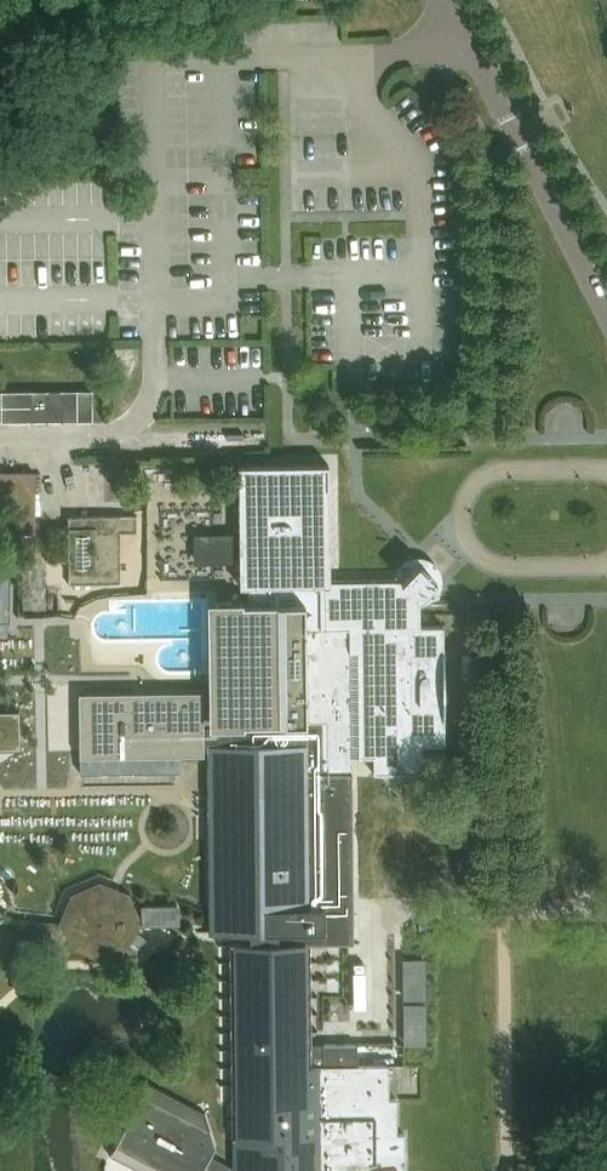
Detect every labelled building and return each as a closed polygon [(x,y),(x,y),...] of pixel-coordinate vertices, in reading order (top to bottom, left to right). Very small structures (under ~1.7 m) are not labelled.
[(2,391),(2,422),(93,421),(93,391),(2,391)] [(79,697),(79,756),(183,756),(203,756),(203,750),(208,750),(209,906),(210,932),(250,932),(278,932),(325,931),(324,897),(323,773),(351,773),(351,756),(373,756),(373,773),(422,772),(421,744),(445,744),(443,626),(431,626),(420,626),(420,597),(437,580),(418,562),(401,579),(330,580),(330,555),(330,538),(330,531),(329,465),(242,466),(238,466),(239,532),(240,586),(249,586),(249,604),(243,604),(243,602),(217,602),(218,710),(203,711),(203,695),(93,697),(79,697)] [(0,472),(0,504),(11,504),(11,533),(36,533),(36,472),(0,472)] [(189,514),(172,522),(181,539),(198,530),(189,514)] [(121,583),(121,532),(137,532),(137,515),(68,516),(68,528),(47,528),(47,561),(69,561),(69,584),(121,583)] [(173,562),(190,570),(197,554),(180,547),(173,562)] [(9,620),(10,573),(0,573),(0,620),(9,620)] [(19,747),(19,712),(0,712),(0,748),(19,747)] [(278,932),(278,942),(303,942),(353,941),(353,898),(351,773),(323,773),(324,897),(325,931),(278,932)] [(100,957),(128,946),(142,923),(142,919),(130,893),(100,881),(71,893),(60,922),(76,947),(100,957)] [(180,903),(142,904),(142,919),(142,923),(180,922),(180,903)] [(400,1169),(404,1169),(404,1133),(396,1133),(396,1098),(388,1098),(388,1064),(357,1064),(357,1044),(324,1044),(324,1064),(305,1065),(303,942),(278,942),(278,932),(250,932),(250,942),(236,942),(239,1170),(230,1166),(217,1158),(223,1147),(213,1141),(218,1131),(206,1124),(210,1117),(151,1083),(134,1113),(132,1117),(129,1121),(110,1155),(138,1170),(180,1170),(184,1164),(197,1170),(210,1170),(211,1169),(214,1170),(400,1170),(400,1169)] [(404,958),(404,998),(425,998),(425,958),(404,958)] [(404,1043),(404,1044),(426,1044),(426,1003),(404,1003),(404,1043)]
